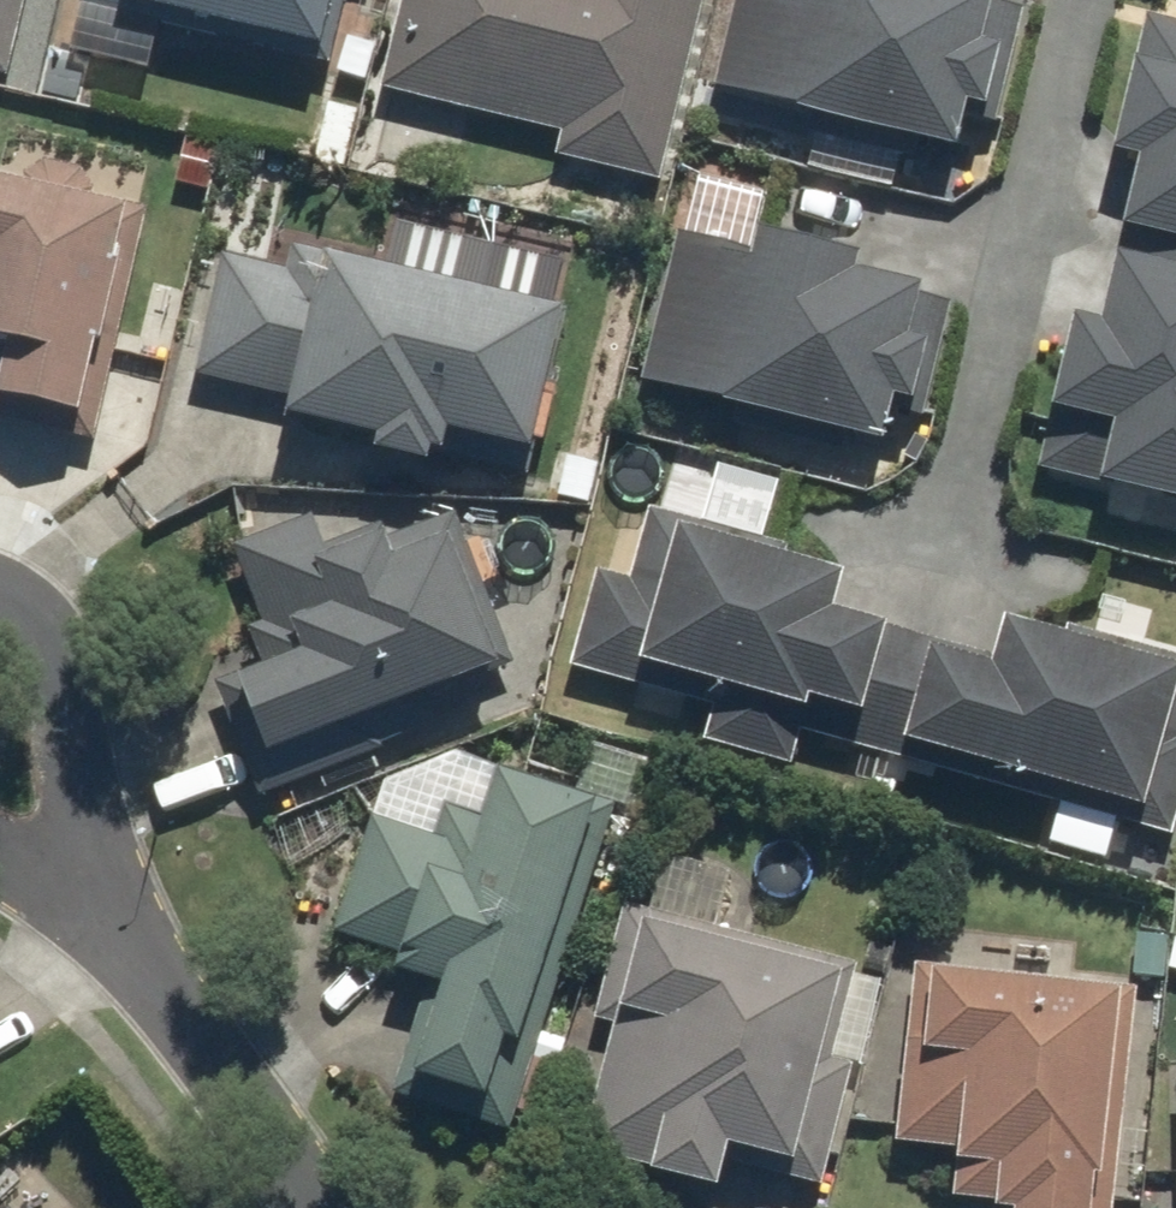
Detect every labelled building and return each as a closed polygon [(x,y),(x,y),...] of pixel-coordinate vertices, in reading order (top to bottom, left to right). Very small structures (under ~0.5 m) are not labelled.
[(5,84),(25,0),(0,0),(0,82),(5,84)] [(72,12),(326,72),(343,0),(75,0),(72,12)] [(658,186),(701,0),(399,0),(377,95),(556,136),(550,162),(658,186)] [(723,83),(958,141),(971,89),(991,94),(1005,35),(990,32),(998,0),(744,0),(723,83)] [(1122,231),(1175,244),(1175,16),(1150,10),(1122,129),(1145,135),(1122,231)] [(0,181),(0,426),(93,446),(144,212),(89,200),(77,175),(40,167),(19,185),(0,181)] [(683,224),(644,379),(879,437),(892,385),(911,390),(926,332),(911,328),(924,277),(860,262),(863,247),(755,220),(750,240),(683,224)] [(1122,231),(1096,337),(1072,332),(1044,449),(1104,464),(1099,482),(1175,501),(1175,244),(1122,231)] [(529,465),(565,312),(290,248),(284,271),(219,256),(190,382),(280,403),(275,427),(363,448),(360,460),(432,476),(439,444),(529,465)] [(1175,836),(1175,649),(984,595),(972,639),(848,605),(862,553),(636,490),(616,559),(583,550),(546,681),(697,722),(688,755),(805,787),(814,754),(1171,853),(1175,836)] [(210,695),(254,806),(447,731),(435,699),(518,666),(456,510),(379,541),(375,529),(320,550),(309,521),(227,553),(273,671),(210,695)] [(388,1099),(504,1138),(614,809),(450,755),(380,784),(328,942),(388,962),(383,979),(424,992),(388,1099)] [(872,973),(617,909),(587,1027),(605,1031),(571,1166),(709,1201),(718,1166),(817,1191),(872,973)] [(907,968),(888,1148),(950,1154),(944,1207),(1110,1207),(1133,993),(907,968)] [(1165,1088),(1167,1207),(1175,1207),(1175,1088),(1165,1088)]
